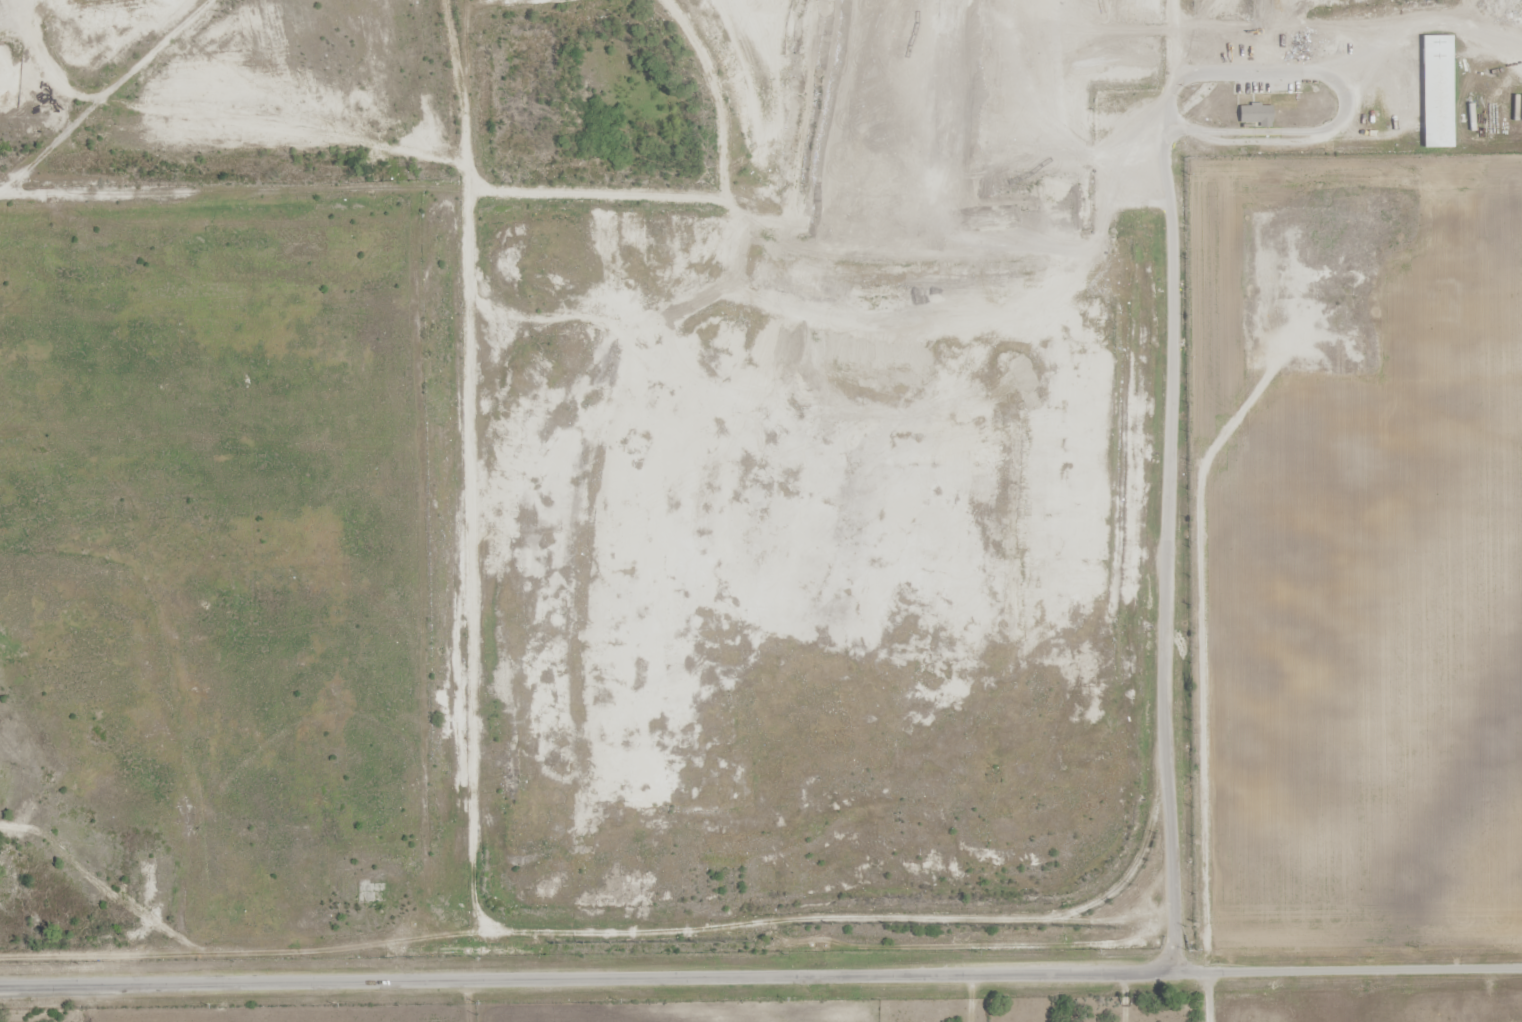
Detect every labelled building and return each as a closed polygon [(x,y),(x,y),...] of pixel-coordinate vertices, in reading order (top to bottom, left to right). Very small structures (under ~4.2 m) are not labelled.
[(1451,35),(1419,35),(1419,148),(1451,148),(1451,35)] [(356,903),(386,903),(386,881),(356,881),(356,903)]
